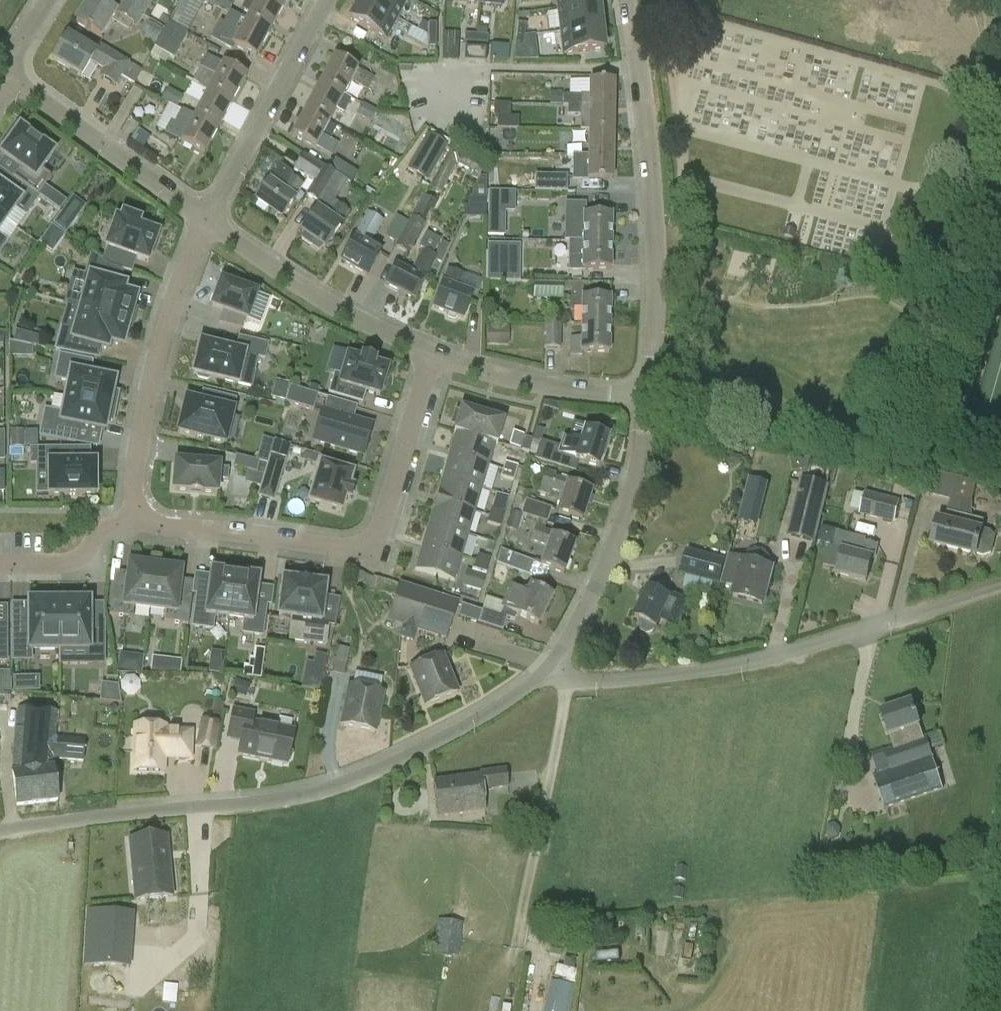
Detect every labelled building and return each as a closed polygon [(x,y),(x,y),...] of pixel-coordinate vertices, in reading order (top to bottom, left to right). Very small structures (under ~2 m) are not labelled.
[(112,11),(94,0),(89,0),(75,23),(101,38),(111,21),(128,31),(133,24),(138,26),(144,16),(118,1),(112,11)] [(118,1),(144,16),(152,2),(148,0),(119,0),(118,1)] [(188,31),(205,0),(204,0),(180,0),(169,21),(188,31)] [(213,4),(227,12),(234,1),(232,0),(216,0),(213,4)] [(250,14),(246,21),(270,33),(284,6),(272,0),(246,0),(242,9),(250,14)] [(360,0),(349,20),(385,40),(397,19),(360,0)] [(397,19),(407,0),(360,0),(397,19)] [(558,11),(598,6),(597,0),(556,0),(558,11)] [(669,12),(687,11),(686,0),(667,0),(669,12)] [(780,30),(916,67),(934,0),(788,0),(780,30)] [(558,11),(560,34),(601,29),(599,14),(598,6),(558,11)] [(215,38),(232,47),(256,59),(270,33),(246,21),(230,12),(215,38)] [(168,23),(149,56),(159,62),(164,54),(173,59),(188,34),(168,23)] [(427,36),(436,36),(436,24),(428,24),(427,36)] [(516,35),(524,36),(526,25),(517,24),(516,35)] [(563,55),(599,51),(603,50),(601,29),(560,34),(563,55)] [(444,32),(444,57),(459,58),(459,32),(444,32)] [(464,44),(475,44),(476,36),(464,35),(464,44)] [(524,36),(516,35),(515,47),(523,48),(524,36)] [(436,36),(427,36),(427,48),(436,48),(436,36)] [(476,36),(475,44),(487,45),(488,37),(476,36)] [(81,78),(90,63),(102,70),(99,76),(116,86),(120,78),(132,85),(141,70),(100,46),(95,54),(67,37),(52,61),(81,78)] [(494,58),(509,58),(509,46),(494,46),(494,58)] [(485,64),(486,50),(465,49),(465,63),(485,64)] [(199,67),(217,77),(209,92),(232,104),(246,78),(206,56),(199,67)] [(335,58),(320,85),(346,98),(354,84),(367,91),(373,79),(360,71),(335,58)] [(562,95),(562,106),(567,106),(589,106),(614,106),(614,82),(590,82),(589,95),(562,95)] [(157,84),(152,92),(163,97),(162,101),(176,108),(182,97),(157,84)] [(320,85),(307,111),(331,124),(339,111),(343,113),(350,100),(346,98),(320,85)] [(209,92),(195,117),(218,129),(232,104),(209,92)] [(521,115),(511,115),(511,102),(497,102),(496,127),(520,128),(521,115)] [(362,104),(356,113),(371,122),(376,112),(362,104)] [(589,106),(567,106),(568,114),(580,114),(580,121),(579,131),(589,131),(613,132),(614,106),(589,106)] [(164,134),(181,143),(204,156),(218,129),(195,117),(182,110),(175,123),(171,121),(164,134)] [(307,111),(292,137),(317,150),(332,158),(339,145),(334,142),(324,137),(331,124),(307,111)] [(13,178),(13,179),(37,196),(51,177),(41,170),(54,153),(19,128),(18,131),(16,129),(6,142),(8,143),(0,155),(20,169),(13,178)] [(137,129),(129,141),(141,149),(149,138),(137,129)] [(588,146),(588,156),(613,156),(613,132),(589,131),(588,146)] [(427,134),(407,170),(427,182),(448,146),(427,134)] [(566,145),(566,156),(573,156),(581,156),(581,146),(566,145)] [(453,147),(431,190),(441,195),(456,165),(473,174),(471,177),(469,176),(467,179),(475,183),(485,164),(453,147)] [(304,153),(293,169),(313,182),(324,166),(304,153)] [(573,156),(573,181),(612,181),(613,156),(588,156),(581,156),(573,156)] [(269,182),(256,201),(281,219),(295,199),(304,186),(291,177),(292,175),(280,166),(269,182)] [(303,234),(301,240),(310,246),(313,241),(323,247),(325,249),(340,225),(349,212),(334,202),(348,182),(347,181),(335,173),(324,166),(313,182),(305,194),(320,204),(316,210),(301,233),(303,234)] [(530,192),(530,194),(566,194),(566,176),(566,174),(530,175),(530,192)] [(6,221),(15,208),(25,216),(39,197),(37,196),(13,179),(5,189),(0,185),(0,217),(6,221)] [(40,195),(62,208),(68,199),(45,186),(40,195)] [(488,191),(488,212),(505,213),(515,213),(515,192),(488,191)] [(57,219),(70,227),(86,203),(73,195),(57,219)] [(423,196),(395,247),(408,255),(436,203),(423,196)] [(565,203),(564,242),(568,242),(571,242),(583,242),(612,243),(612,216),(588,216),(585,216),(586,204),(565,203)] [(354,239),(341,261),(368,276),(381,254),(368,247),(383,221),(369,213),(354,239)] [(105,247),(106,248),(102,260),(121,270),(131,273),(136,259),(148,263),(154,244),(158,234),(138,226),(140,220),(122,214),(120,220),(115,218),(105,247)] [(396,266),(386,286),(415,300),(425,280),(431,269),(436,272),(450,244),(426,233),(418,248),(422,250),(410,273),(396,266)] [(568,242),(568,272),(584,273),(584,270),(611,271),(612,243),(583,242),(571,242),(568,242)] [(84,276),(89,277),(80,308),(132,322),(136,309),(133,308),(133,306),(132,305),(134,296),(123,293),(125,286),(117,284),(121,270),(102,260),(90,253),(84,276)] [(487,263),(487,282),(520,283),(520,264),(487,263)] [(444,284),(434,309),(446,314),(447,318),(455,321),(458,318),(463,320),(472,295),(458,290),(464,275),(449,270),(444,284)] [(245,320),(247,320),(256,295),(243,290),(245,284),(232,279),(230,285),(221,282),(219,286),(218,286),(216,294),(215,293),(215,295),(216,295),(211,307),(223,312),(218,324),(241,330),(245,320)] [(534,283),(533,300),(561,300),(561,293),(561,284),(561,283),(534,283)] [(582,293),(570,293),(571,311),(571,312),(581,314),(581,325),(610,326),(610,299),(583,298),(582,293)] [(251,322),(262,325),(269,297),(259,294),(251,322)] [(128,335),(132,322),(80,308),(74,332),(61,328),(54,350),(96,359),(99,348),(107,350),(109,343),(120,346),(123,337),(124,337),(125,335),(128,335)] [(488,344),(510,344),(511,324),(488,324),(488,344)] [(544,325),(543,349),(560,349),(560,325),(544,325)] [(570,338),(570,356),(581,356),(581,353),(609,353),(610,326),(581,325),(581,337),(570,338)] [(12,355),(37,356),(38,332),(13,331),(12,355)] [(269,345),(238,337),(235,352),(200,343),(193,374),(196,375),(198,378),(207,381),(213,380),(214,379),(237,385),(238,384),(251,388),(258,359),(265,360),(269,345)] [(65,397),(114,407),(117,393),(111,392),(114,381),(88,375),(91,362),(59,355),(54,378),(68,381),(65,397)] [(342,376),(334,374),(328,394),(362,404),(365,393),(379,397),(387,370),(374,365),(374,363),(362,359),(361,362),(347,357),(342,376)] [(286,402),(313,411),(318,395),(290,387),(286,402)] [(186,401),(178,432),(223,443),(230,413),(232,413),(236,399),(201,390),(198,404),(186,401)] [(114,407),(65,397),(61,413),(44,409),(39,436),(74,443),(78,426),(103,431),(106,420),(111,421),(114,407)] [(371,426),(353,421),(357,407),(327,398),(314,442),(362,457),(371,426)] [(454,432),(456,433),(494,445),(497,445),(504,422),(461,409),(454,432)] [(608,439),(596,435),(597,431),(586,427),(581,442),(562,437),(559,447),(540,441),(534,460),(575,473),(578,462),(598,468),(608,439)] [(11,445),(38,446),(39,429),(12,428),(11,445)] [(488,467),(494,445),(456,433),(449,456),(488,467)] [(533,440),(525,437),(522,450),(529,452),(533,440)] [(59,448),(30,448),(30,464),(47,464),(48,495),(66,494),(66,495),(76,495),(76,494),(94,494),(94,484),(95,484),(95,473),(94,473),(94,462),(59,462),(59,448)] [(810,460),(789,454),(792,473),(807,471),(810,460)] [(232,468),(255,473),(258,462),(235,456),(232,468)] [(449,456),(442,479),(481,490),(488,467),(449,456)] [(218,465),(174,462),(172,490),(188,491),(188,492),(191,492),(197,493),(198,492),(201,493),(201,492),(216,494),(217,480),(227,481),(228,469),(218,468),(218,465)] [(505,463),(503,470),(515,474),(517,467),(505,463)] [(348,488),(352,475),(319,465),(308,503),(341,513),(345,500),(348,501),(352,489),(348,488)] [(272,501),(281,472),(266,467),(257,496),(272,501)] [(513,481),(515,474),(503,470),(501,477),(513,481)] [(591,492),(567,485),(569,480),(544,473),(538,493),(549,496),(551,491),(564,495),(558,514),(582,522),(591,492)] [(975,556),(975,555),(984,557),(990,554),(994,538),(989,533),(981,531),(983,522),(968,518),(976,484),(936,474),(932,489),(920,486),(918,494),(949,502),(944,522),(938,520),(932,545),(975,556)] [(442,479),(435,502),(474,513),(481,490),(442,479)] [(800,480),(786,538),(814,545),(828,487),(800,480)] [(748,481),(738,522),(757,527),(767,486),(748,481)] [(900,502),(890,499),(891,492),(888,491),(889,485),(872,481),(870,488),(866,487),(858,515),(894,524),(900,502)] [(519,513),(538,520),(546,523),(551,510),(523,500),(519,513)] [(435,502),(429,525),(467,536),(474,513),(435,502)] [(491,509),(489,516),(502,520),(504,513),(491,509)] [(499,527),(502,520),(489,516),(487,523),(499,527)] [(574,545),(551,537),(553,533),(543,530),(546,523),(538,520),(530,541),(547,547),(540,566),(563,574),(574,545)] [(429,525),(422,547),(461,559),(467,536),(429,525)] [(503,549),(521,554),(525,537),(507,532),(503,549)] [(866,582),(872,559),(875,560),(878,547),(865,543),(866,541),(837,533),(833,549),(842,551),(836,574),(866,582)] [(422,547),(415,570),(454,582),(461,559),(422,547)] [(529,575),(534,562),(501,550),(496,564),(529,575)] [(744,561),(742,561),(728,557),(720,586),(735,590),(733,597),(762,605),(771,569),(768,568),(769,564),(768,557),(763,551),(756,550),(749,553),(746,555),(744,561)] [(680,575),(719,585),(725,561),(687,551),(680,575)] [(478,555),(476,562),(489,566),(491,559),(478,555)] [(133,608),(149,610),(154,567),(145,566),(145,562),(133,561),(132,564),(128,564),(125,593),(111,591),(108,615),(131,618),(133,608)] [(486,573),(489,566),(476,562),(473,569),(486,573)] [(163,568),(154,567),(149,610),(164,612),(163,622),(187,625),(190,601),(176,599),(180,570),(176,570),(176,566),(163,565),(163,568)] [(214,616),(228,618),(234,574),(232,574),(229,571),(216,569),(212,571),(210,571),(207,597),(195,595),(190,627),(212,630),(214,616)] [(236,574),(234,574),(228,618),(242,620),(240,634),(262,637),(266,605),(254,603),(258,577),(256,577),(253,574),(240,572),(236,574)] [(279,588),(277,599),(280,601),(278,615),(292,616),(289,641),(301,642),(301,643),(303,643),(326,646),(329,623),(320,622),(320,620),(319,620),(323,596),(323,591),(324,587),(324,585),(323,585),(323,586),(284,580),(282,580),(282,581),(282,582),(282,587),(279,588)] [(412,641),(416,628),(445,638),(456,604),(399,585),(388,619),(403,624),(399,637),(412,641)] [(514,587),(505,605),(487,598),(478,623),(502,631),(507,618),(515,620),(517,615),(537,626),(552,597),(530,586),(526,593),(514,587)] [(654,632),(660,621),(675,628),(687,602),(667,592),(665,597),(648,589),(634,618),(641,621),(639,625),(640,631),(647,635),(654,632)] [(58,648),(58,596),(41,596),(41,600),(29,601),(29,625),(13,625),(12,621),(11,621),(12,659),(12,662),(31,662),(31,648),(58,648)] [(76,596),(58,596),(58,648),(88,647),(89,666),(104,666),(104,661),(103,619),(102,619),(102,622),(89,622),(89,599),(76,599),(76,596)] [(345,677),(350,651),(337,649),(333,674),(345,677)] [(320,690),(328,654),(316,651),(314,662),(308,661),(302,686),(320,690)] [(142,673),(144,657),(120,654),(118,671),(142,673)] [(410,668),(424,705),(456,692),(442,655),(410,668)] [(153,668),(181,670),(183,658),(154,656),(153,668)] [(40,691),(41,674),(0,673),(0,690),(40,691)] [(101,684),(100,701),(121,703),(118,685),(101,684)] [(340,725),(374,732),(382,693),(348,686),(340,725)] [(882,714),(889,736),(894,749),(883,753),(889,770),(872,776),(883,810),(943,790),(932,756),(941,753),(939,748),(944,747),(940,737),(925,742),(920,725),(911,705),(882,714)] [(12,773),(16,806),(56,802),(53,770),(61,759),(83,761),(85,738),(57,736),(58,712),(16,708),(12,773)] [(232,710),(226,739),(240,741),(237,755),(285,765),(292,731),(250,722),(252,715),(232,710)] [(195,748),(215,752),(221,723),(201,719),(195,748)] [(164,727),(134,726),(132,770),(162,771),(163,755),(171,756),(171,757),(188,758),(189,732),(163,731),(164,727)] [(480,772),(481,776),(433,782),(438,817),(485,811),(482,791),(508,788),(506,769),(480,772)] [(167,837),(129,841),(133,892),(134,902),(172,899),(171,889),(167,837)] [(437,953),(462,954),(463,921),(438,919),(437,953)] [(88,927),(86,964),(127,967),(130,930),(88,927)] [(546,1010),(571,1010),(575,984),(550,980),(546,1010)]
